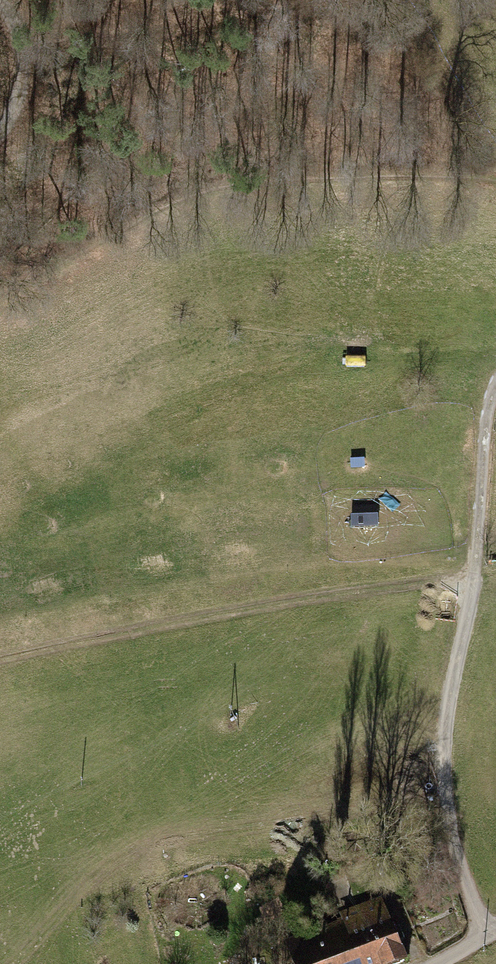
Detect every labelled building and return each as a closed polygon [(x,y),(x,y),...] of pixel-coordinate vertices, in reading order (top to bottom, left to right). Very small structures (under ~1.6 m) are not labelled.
[(288,940),(298,963),(387,963),(403,958),(380,903),(288,940)]
